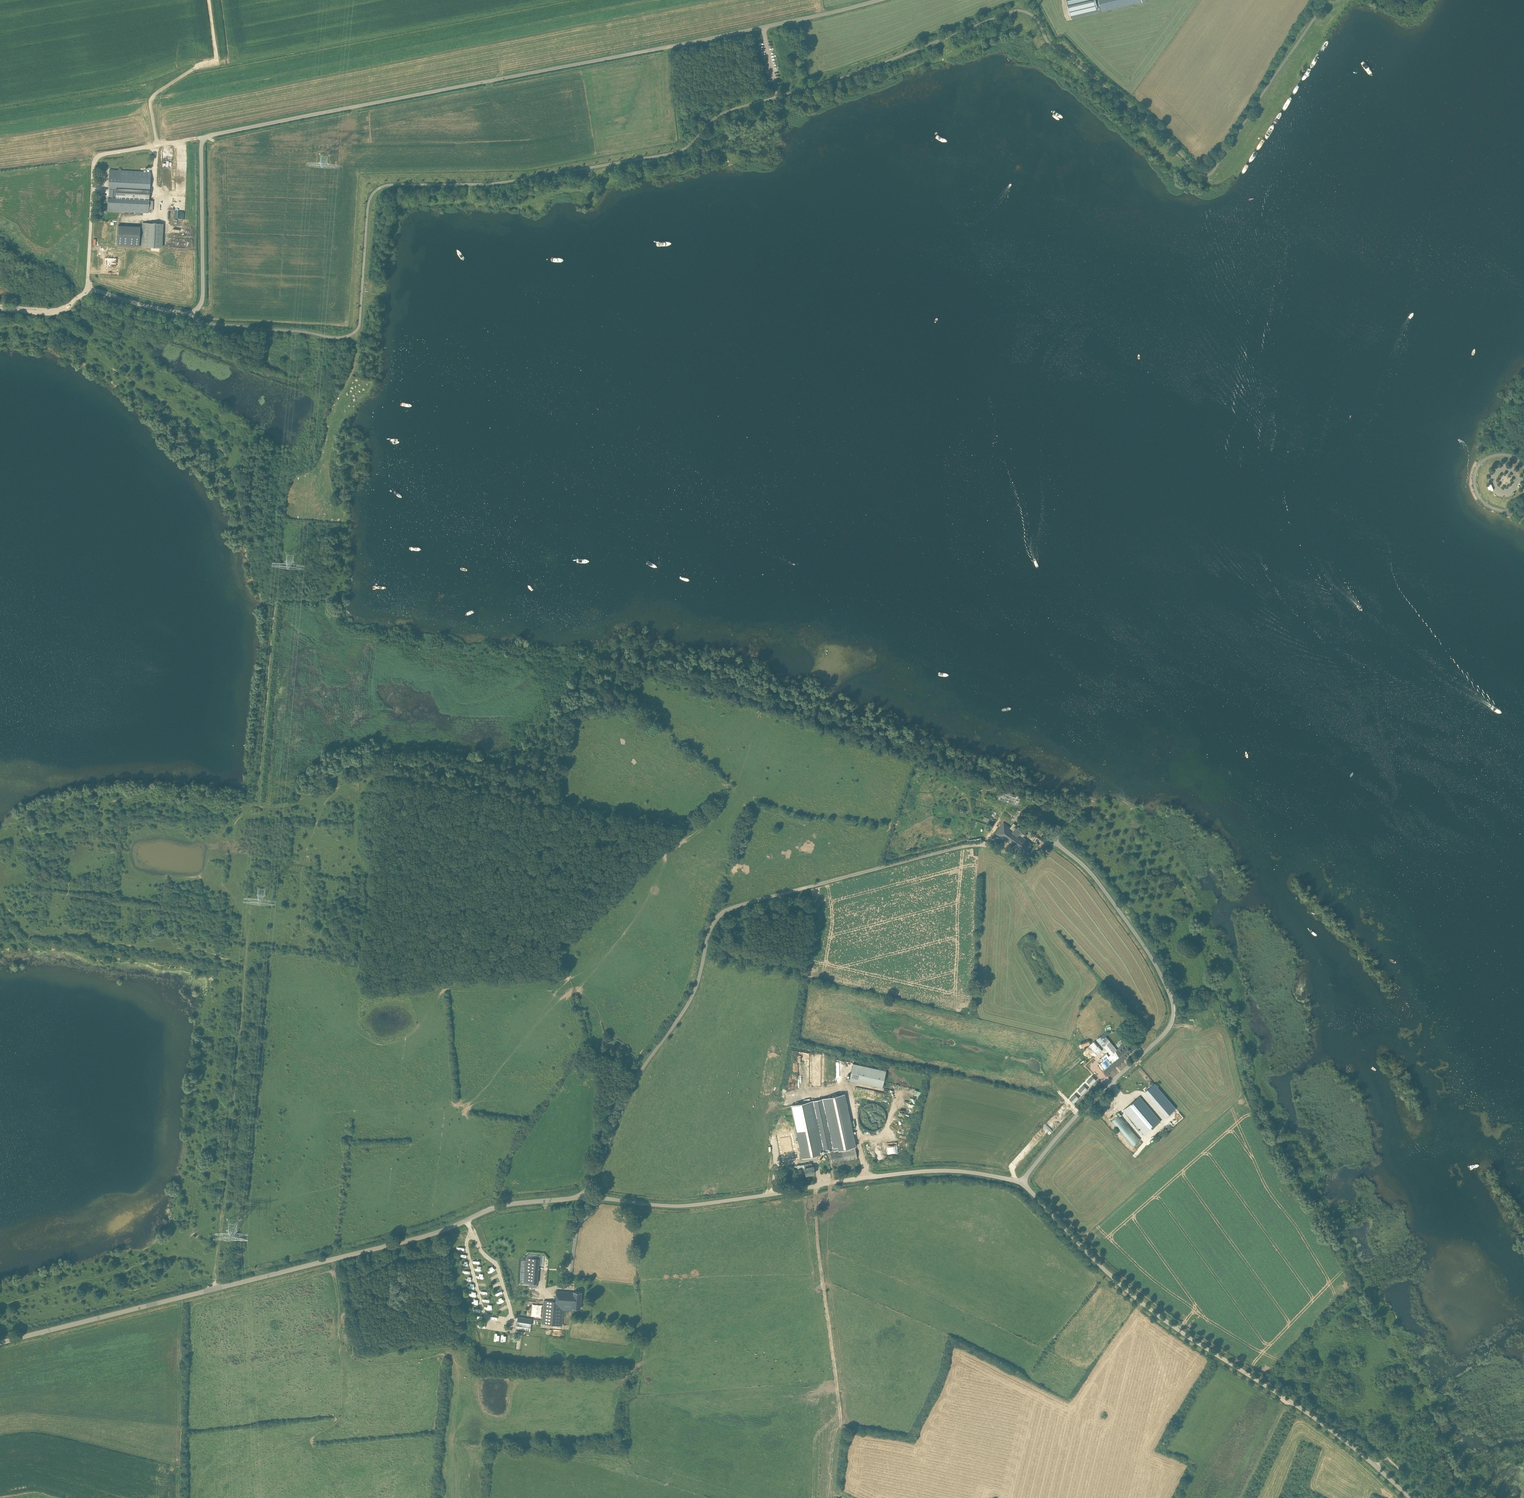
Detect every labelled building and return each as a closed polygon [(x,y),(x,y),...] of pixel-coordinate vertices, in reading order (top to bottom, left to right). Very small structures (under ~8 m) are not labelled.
[(1071,19),(1102,12),(1142,2),(1142,0),(1097,0),(1096,0),(1095,0),(1067,0),(1071,19)] [(108,198),(107,210),(148,213),(149,200),(115,198),(116,188),(149,190),(150,172),(121,170),(121,168),(119,168),(119,170),(109,169),(108,187),(109,188),(109,198),(108,198)] [(143,222),(142,246),(162,247),(163,223),(143,222)] [(140,226),(118,225),(117,245),(139,246),(140,226)] [(116,264),(117,256),(105,255),(105,264),(109,264),(112,265),(112,264),(116,264)] [(999,829),(996,833),(1025,853),(1032,844),(1025,839),(1025,838),(1023,836),(1020,834),(1023,829),(1017,825),(1014,829),(1013,829),(1003,822),(999,829)] [(1115,1046),(1104,1033),(1098,1038),(1111,1054),(1109,1056),(1107,1053),(1102,1057),(1104,1060),(1098,1065),(1106,1075),(1126,1058),(1125,1057),(1134,1050),(1126,1040),(1121,1044),(1122,1045),(1117,1049),(1115,1046)] [(1103,1050),(1095,1041),(1090,1045),(1095,1052),(1094,1053),(1097,1056),(1103,1050)] [(810,1062),(811,1053),(799,1051),(797,1064),(805,1065),(806,1061),(810,1062)] [(836,1082),(836,1054),(823,1054),(823,1076),(826,1076),(826,1082),(836,1082)] [(853,1063),(849,1080),(882,1087),(886,1070),(853,1063)] [(1166,1116),(1176,1108),(1155,1083),(1145,1092),(1166,1116)] [(845,1093),(791,1105),(802,1158),(820,1154),(819,1150),(838,1146),(839,1150),(856,1146),(845,1093)] [(1161,1121),(1143,1100),(1140,1096),(1124,1110),(1145,1134),(1161,1121)] [(866,1103),(864,1104),(862,1106),(860,1108),(859,1111),(858,1114),(858,1117),(859,1120),(860,1122),(862,1125),(864,1127),(867,1128),(870,1129),(872,1129),(875,1129),(878,1128),(879,1127),(882,1125),(884,1123),(885,1121),(886,1118),(886,1115),(886,1112),(885,1109),(883,1107),(881,1105),(879,1103),(876,1102),(873,1101),(871,1101),(869,1102),(866,1103)] [(907,1101),(907,1106),(903,1106),(903,1110),(908,1110),(908,1108),(912,1108),(912,1102),(908,1102),(908,1101),(907,1101)] [(1119,1115),(1111,1121),(1133,1146),(1140,1140),(1119,1115)] [(792,1133),(778,1137),(783,1162),(798,1159),(792,1133)] [(857,1157),(856,1152),(855,1148),(841,1150),(841,1152),(818,1156),(818,1160),(819,1165),(857,1157)] [(815,1173),(814,1168),(813,1166),(812,1166),(811,1162),(804,1164),(805,1170),(806,1175),(815,1173)] [(526,1257),(524,1282),(537,1283),(539,1258),(526,1257)] [(582,1292),(574,1291),(574,1292),(556,1291),(556,1296),(555,1301),(544,1300),(542,1323),(562,1325),(563,1310),(572,1310),(572,1307),(576,1308),(581,1308),(582,1292)] [(532,1318),(518,1316),(516,1329),(530,1331),(532,1318)]
